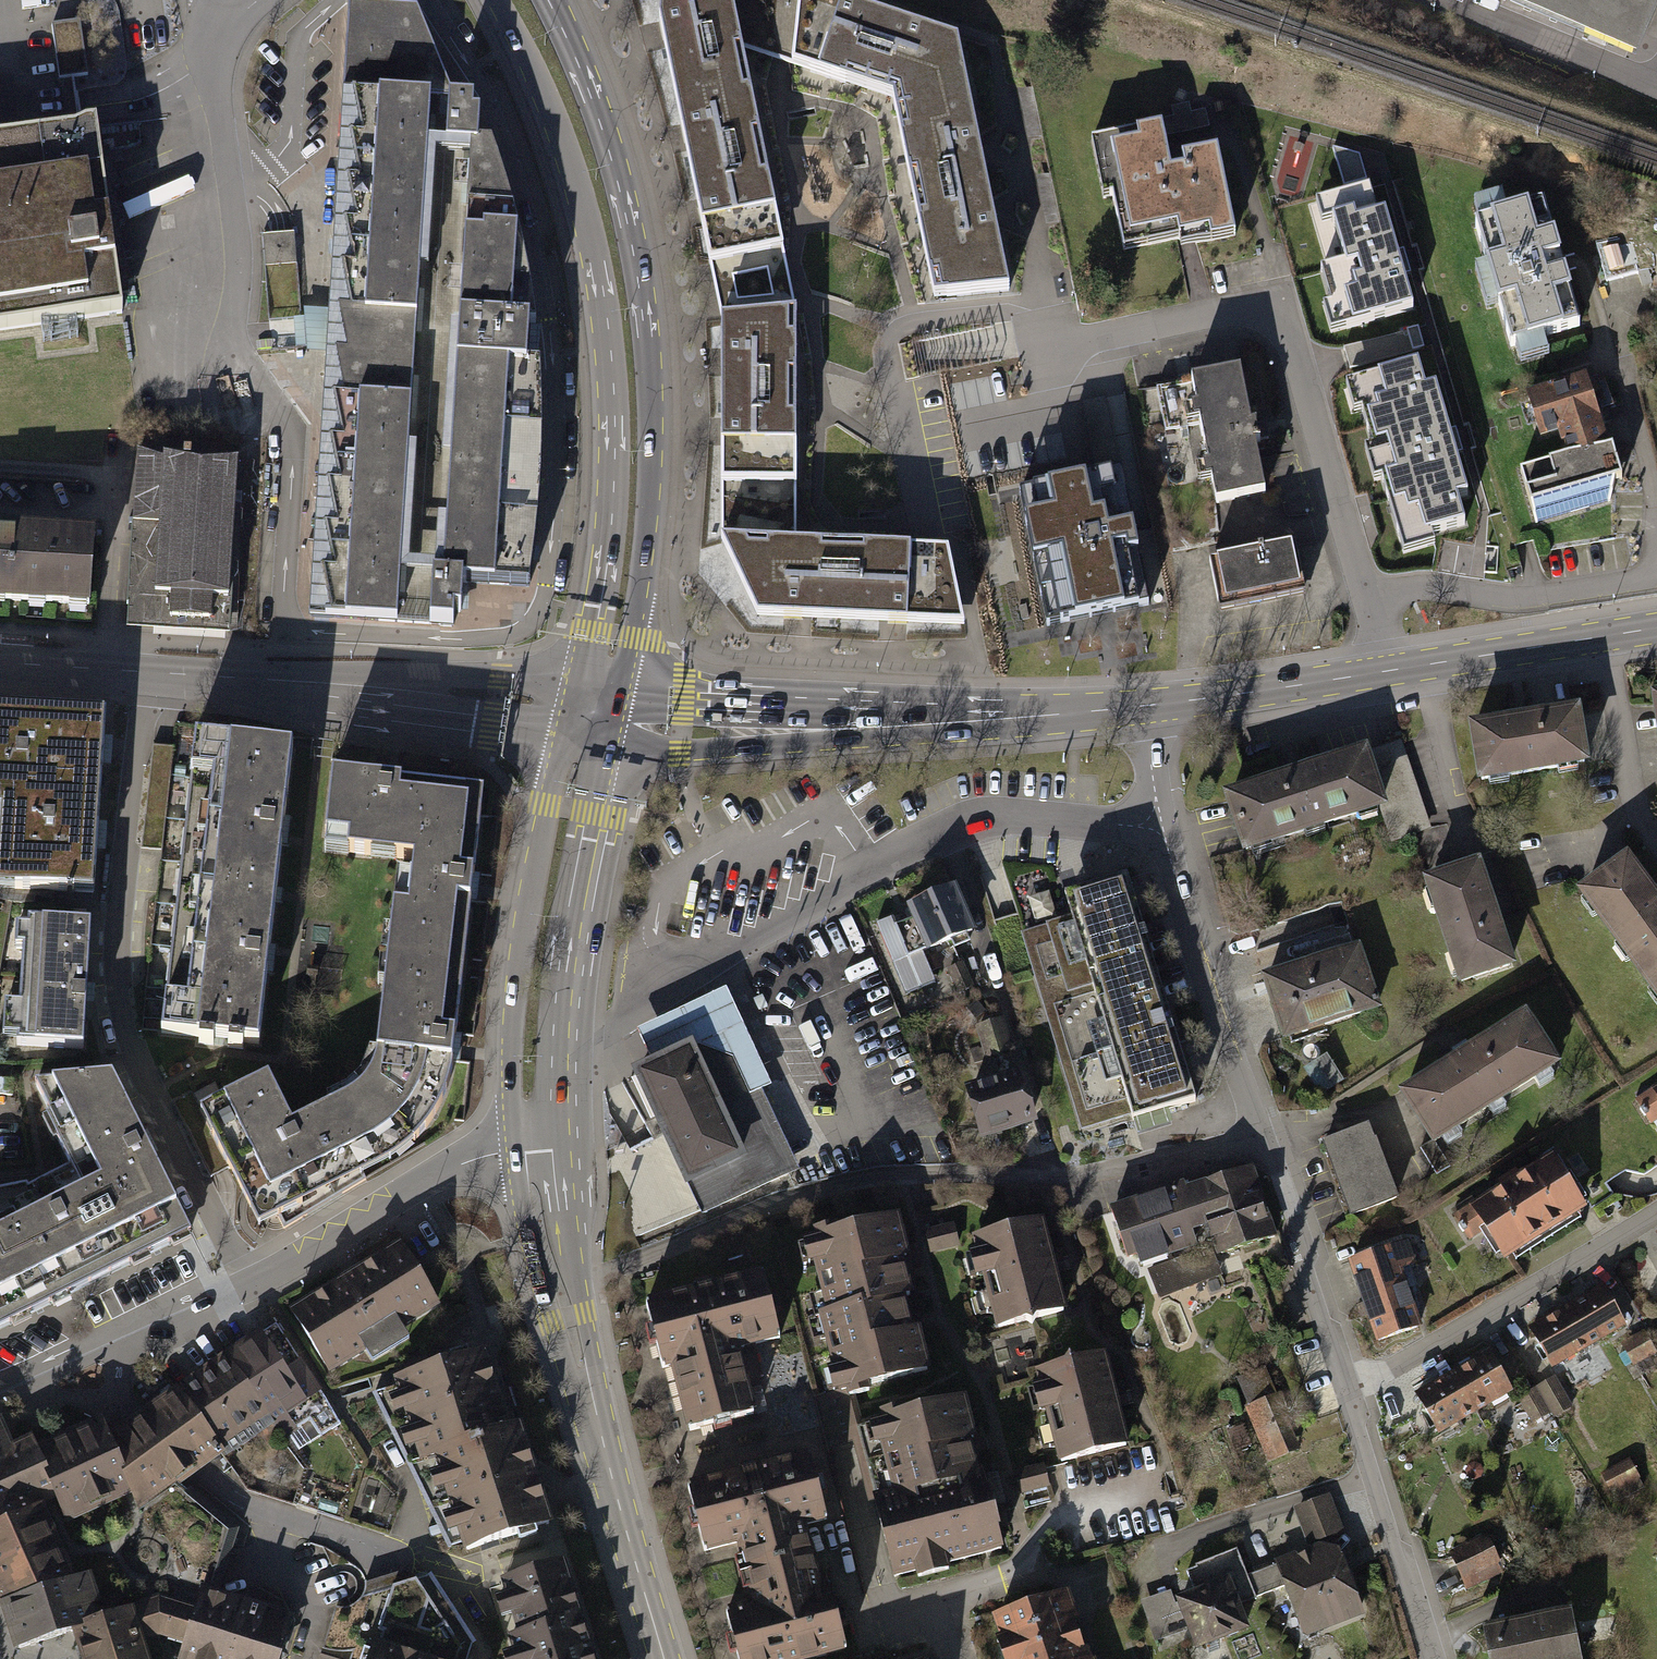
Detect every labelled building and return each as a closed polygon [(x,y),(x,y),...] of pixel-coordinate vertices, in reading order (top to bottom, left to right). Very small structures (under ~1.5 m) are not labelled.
[(947,297),(1009,292),(995,223),(979,145),(958,42),(917,29),(847,5),(832,0),(661,0),(659,23),(660,30),(682,134),(700,218),(710,265),(721,320),(721,358),(720,436),(720,485),(729,485),(729,541),(721,541),(757,617),(791,619),(896,624),(964,627),(950,564),(941,563),(941,559),(927,558),(927,550),(863,547),(863,555),(822,553),(822,545),(788,543),(787,463),(796,464),(796,418),(787,418),(788,377),(796,377),(795,339),(788,339),(787,314),(775,252),(770,230),(778,229),(767,177),(759,179),(751,138),(759,136),(751,92),(742,94),(735,54),(742,52),(738,34),(813,59),(809,72),(846,84),(849,72),(903,89),(912,131),(900,133),(908,178),(921,175),(929,216),(917,218),(930,280),(942,278),(947,297)] [(1639,60),(1656,18),(1656,0),(1503,0),(1639,60)] [(462,583),(529,587),(537,520),(540,479),(541,442),(540,366),(527,365),(528,344),(529,326),(536,326),(528,279),(515,223),(504,184),(491,145),(478,144),(479,115),(473,114),(474,100),(453,99),(453,97),(417,9),(348,5),(310,616),(381,621),(452,625),(454,612),(461,612),(462,583)] [(80,21),(52,24),(59,78),(73,77),(88,74),(80,21)] [(1158,127),(1099,139),(1122,250),(1204,233),(1206,243),(1233,238),(1214,150),(1179,157),(1180,166),(1167,169),(1162,146),(1158,127)] [(122,312),(120,298),(130,296),(109,150),(99,151),(96,128),(81,130),(24,138),(0,141),(0,329),(122,312)] [(1311,180),(1315,196),(1370,184),(1362,147),(1328,154),(1333,176),(1311,180)] [(1369,187),(1317,203),(1323,223),(1333,220),(1348,268),(1357,265),(1361,278),(1352,281),(1356,292),(1344,295),(1353,325),(1411,308),(1382,213),(1377,214),(1369,187)] [(1543,206),(1475,225),(1509,346),(1577,327),(1543,206)] [(1394,506),(1405,503),(1408,514),(1418,511),(1425,535),(1461,524),(1453,497),(1466,493),(1434,388),(1423,391),(1415,364),(1379,375),(1387,401),(1376,404),(1379,414),(1368,417),(1377,444),(1387,441),(1397,474),(1385,478),(1394,506)] [(1239,369),(1190,379),(1215,503),(1265,493),(1239,369)] [(1585,377),(1527,396),(1540,437),(1558,431),(1565,454),(1607,446),(1592,402),(1602,398),(1596,378),(1586,381),(1585,377)] [(1610,445),(1607,446),(1565,454),(1518,468),(1535,525),(1610,503),(1614,480),(1621,477),(1610,445)] [(243,456),(133,448),(121,618),(231,626),(243,456)] [(1151,615),(1122,469),(1009,491),(1038,637),(1151,615)] [(0,531),(0,599),(89,605),(93,538),(0,531)] [(1290,548),(1213,563),(1223,609),(1299,594),(1290,548)] [(94,893),(105,711),(0,706),(0,886),(94,893)] [(1572,709),(1470,726),(1479,779),(1581,762),(1572,709)] [(254,742),(190,736),(158,1036),(218,1042),(260,1046),(270,948),(275,893),(281,839),(290,746),(254,742)] [(1384,806),(1411,801),(1400,745),(1372,751),(1384,806)] [(1360,750),(1224,794),(1242,852),(1379,807),(1360,750)] [(391,780),(329,773),(324,852),(414,861),(410,906),(394,905),(391,933),(383,933),(377,984),(385,985),(376,1053),(373,1068),(365,1082),(355,1092),(343,1100),(292,1123),(269,1072),(201,1108),(251,1207),(269,1198),(277,1215),(382,1164),(416,1137),(439,1108),(453,1078),(456,1050),(472,891),(483,791),(391,780)] [(1578,895),(1656,1001),(1656,902),(1626,860),(1578,895)] [(1477,864),(1423,882),(1457,984),(1511,966),(1477,864)] [(1087,888),(1068,894),(1074,916),(1022,932),(1082,1129),(1133,1113),(1135,1118),(1197,1100),(1186,1062),(1157,967),(1128,876),(1087,888)] [(891,916),(876,922),(906,994),(935,982),(922,951),(952,938),(955,946),(969,940),(966,932),(972,929),(954,886),(909,905),(914,917),(895,925),(891,916)] [(13,926),(12,961),(29,962),(27,1007),(0,1006),(0,1038),(14,1039),(14,1048),(76,1051),(79,990),(82,930),(13,926)] [(1357,948),(1266,977),(1285,1037),(1377,1008),(1357,948)] [(962,964),(950,969),(960,991),(972,986),(962,964)] [(636,1029),(653,1066),(697,1046),(733,1058),(785,1173),(796,1168),(760,1089),(770,1085),(726,988),(636,1029)] [(1519,1019),(1407,1095),(1436,1139),(1548,1063),(1519,1019)] [(995,1082),(970,1090),(984,1134),(1032,1119),(1001,1021),(978,1028),(995,1082)] [(702,1215),(785,1173),(733,1058),(697,1046),(653,1066),(639,1071),(702,1215)] [(1321,1094),(1344,1081),(1332,1058),(1308,1071),(1321,1094)] [(34,1084),(50,1116),(45,1119),(68,1165),(27,1187),(25,1183),(0,1188),(0,1328),(188,1232),(111,1076),(34,1084)] [(1366,1126),(1318,1145),(1344,1219),(1390,1201),(1366,1126)] [(1550,1159),(1474,1208),(1507,1258),(1511,1255),(1582,1209),(1550,1159)] [(1250,1168),(1197,1187),(1207,1215),(1221,1254),(1274,1235),(1250,1168)] [(1207,1215),(1197,1187),(1180,1193),(1178,1188),(1112,1211),(1128,1257),(1162,1245),(1164,1252),(1194,1242),(1190,1230),(1204,1226),(1201,1217),(1207,1215)] [(897,1216),(810,1239),(829,1313),(821,1315),(841,1392),(852,1389),(929,1369),(919,1331),(912,1332),(910,1324),(902,1295),(910,1293),(903,1266),(900,1254),(906,1253),(897,1216)] [(1042,1223),(976,1240),(999,1328),(1065,1311),(1042,1223)] [(938,1251),(961,1248),(958,1225),(935,1228),(938,1251)] [(1407,1241),(1351,1260),(1379,1339),(1420,1325),(1400,1267),(1415,1262),(1407,1241)] [(437,1302),(402,1245),(294,1311),(329,1368),(437,1302)] [(1219,1274),(1209,1250),(1153,1272),(1159,1289),(1172,1284),(1175,1291),(1219,1274)] [(674,1364),(691,1430),(753,1414),(736,1347),(778,1336),(762,1275),(646,1305),(662,1367),(674,1364)] [(1547,1314),(1525,1326),(1546,1365),(1621,1327),(1602,1286),(1547,1314)] [(261,1334),(226,1357),(283,1438),(309,1419),(320,1436),(340,1424),(300,1360),(285,1370),(261,1334)] [(1422,1383),(1407,1393),(1435,1440),(1508,1396),(1480,1349),(1460,1361),(1422,1383)] [(438,1451),(507,1430),(484,1353),(469,1357),(467,1350),(450,1356),(452,1362),(399,1378),(402,1386),(373,1394),(406,1460),(438,1451)] [(1105,1355),(1039,1372),(1062,1460),(1128,1443),(1105,1355)] [(225,1357),(179,1390),(221,1450),(225,1455),(272,1424),(225,1357)] [(1557,1384),(1523,1406),(1544,1438),(1580,1414),(1557,1384)] [(815,1398),(828,1449),(861,1441),(857,1427),(861,1426),(852,1389),(841,1392),(815,1398)] [(132,1490),(140,1509),(176,1483),(221,1450),(179,1390),(109,1440),(132,1490)] [(861,1426),(857,1427),(861,1441),(896,1575),(1002,1548),(994,1521),(983,1478),(979,1479),(970,1448),(968,1438),(974,1436),(964,1399),(861,1426)] [(1266,1401),(1247,1408),(1257,1435),(1276,1428),(1266,1401)] [(55,1496),(66,1520),(132,1490),(109,1440),(101,1424),(36,1451),(55,1496)] [(438,1451),(468,1548),(517,1533),(519,1540),(536,1535),(534,1527),(549,1523),(519,1426),(507,1430),(438,1451)] [(41,1509),(37,1503),(55,1496),(36,1451),(32,1442),(10,1452),(0,1430),(0,1528),(41,1509)] [(805,1457),(689,1487),(706,1553),(739,1544),(755,1606),(727,1614),(739,1658),(820,1658),(847,1652),(838,1621),(829,1586),(819,1589),(802,1527),(823,1522),(815,1494),(805,1457)] [(1633,1467),(1604,1482),(1614,1506),(1644,1491),(1633,1467)] [(201,1592),(207,1594),(209,1563),(213,1563),(214,1544),(229,1545),(232,1532),(176,1483),(140,1509),(132,1490),(66,1520),(55,1496),(37,1503),(41,1509),(73,1583),(87,1579),(95,1604),(88,1607),(93,1624),(130,1611),(159,1602),(195,1612),(201,1592)] [(1322,1498),(1288,1512),(1309,1566),(1277,1579),(1299,1636),(1351,1616),(1327,1556),(1342,1550),(1322,1498)] [(0,1528),(0,1596),(4,1604),(73,1583),(41,1509),(0,1528)] [(1488,1541),(1455,1558),(1467,1583),(1501,1566),(1488,1541)] [(1191,1594),(1170,1603),(1192,1654),(1244,1633),(1233,1607),(1250,1599),(1231,1552),(1182,1572),(1191,1594)] [(505,1581),(521,1635),(513,1637),(519,1658),(591,1658),(563,1564),(505,1581)] [(472,1644),(428,1577),(369,1596),(350,1658),(466,1658),(472,1644)] [(73,1583),(4,1604),(17,1648),(77,1629),(93,1624),(88,1607),(95,1604),(87,1579),(73,1583)] [(195,1612),(189,1631),(180,1658),(279,1658),(291,1620),(207,1594),(201,1592),(195,1612)] [(989,1620),(1001,1658),(1083,1658),(1064,1597),(989,1620)] [(159,1602),(130,1611),(140,1642),(160,1635),(164,1624),(189,1631),(195,1612),(159,1602)] [(77,1629),(87,1658),(145,1658),(140,1642),(130,1611),(93,1624),(77,1629)] [(1485,1632),(1491,1658),(1580,1658),(1571,1615),(1485,1632)]
